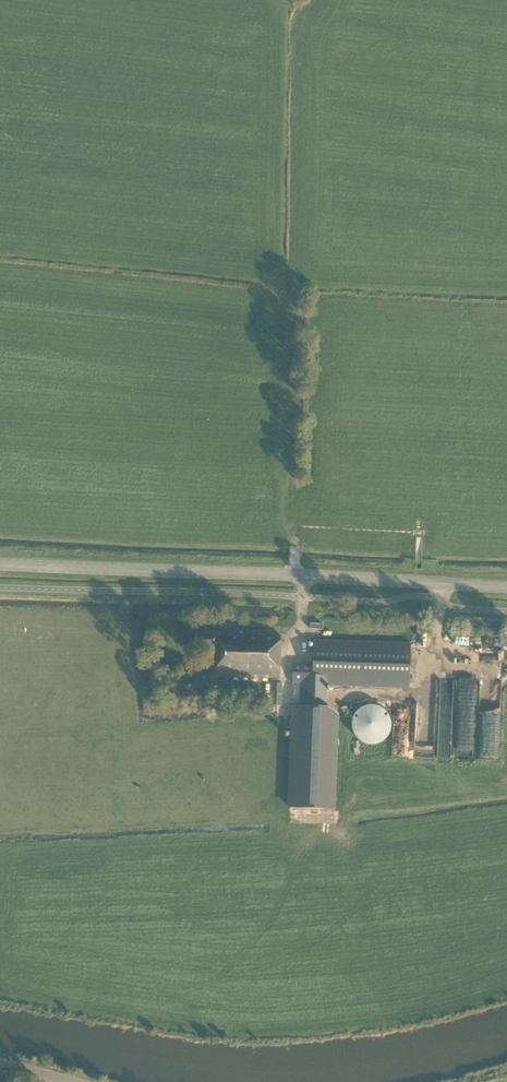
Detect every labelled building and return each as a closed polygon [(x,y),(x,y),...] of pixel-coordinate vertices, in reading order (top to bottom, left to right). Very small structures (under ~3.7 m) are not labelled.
[(215,633),(195,633),(195,650),(213,651),(212,675),(227,675),(227,678),(279,679),(280,637),(215,635),(215,633)] [(411,645),(314,641),(314,663),(294,663),(293,684),(301,685),(300,706),(293,706),(290,808),(335,809),(338,715),(328,707),(319,707),(320,685),(409,689),(411,645)] [(439,705),(438,757),(473,758),(474,730),(456,730),(456,679),(438,679),(437,705),(439,705)] [(374,707),(371,706),(367,707),(364,707),(361,709),(358,710),(356,713),(354,715),(352,718),(351,721),(351,724),(351,728),(352,731),(353,734),(354,737),(356,739),(359,742),(362,743),(365,744),(368,745),(371,745),(374,745),(377,744),(380,742),(383,740),(385,738),(387,735),(389,732),(389,729),(390,726),(389,722),(389,719),(387,716),(385,713),(383,711),(380,709),(377,708),(374,707)]
